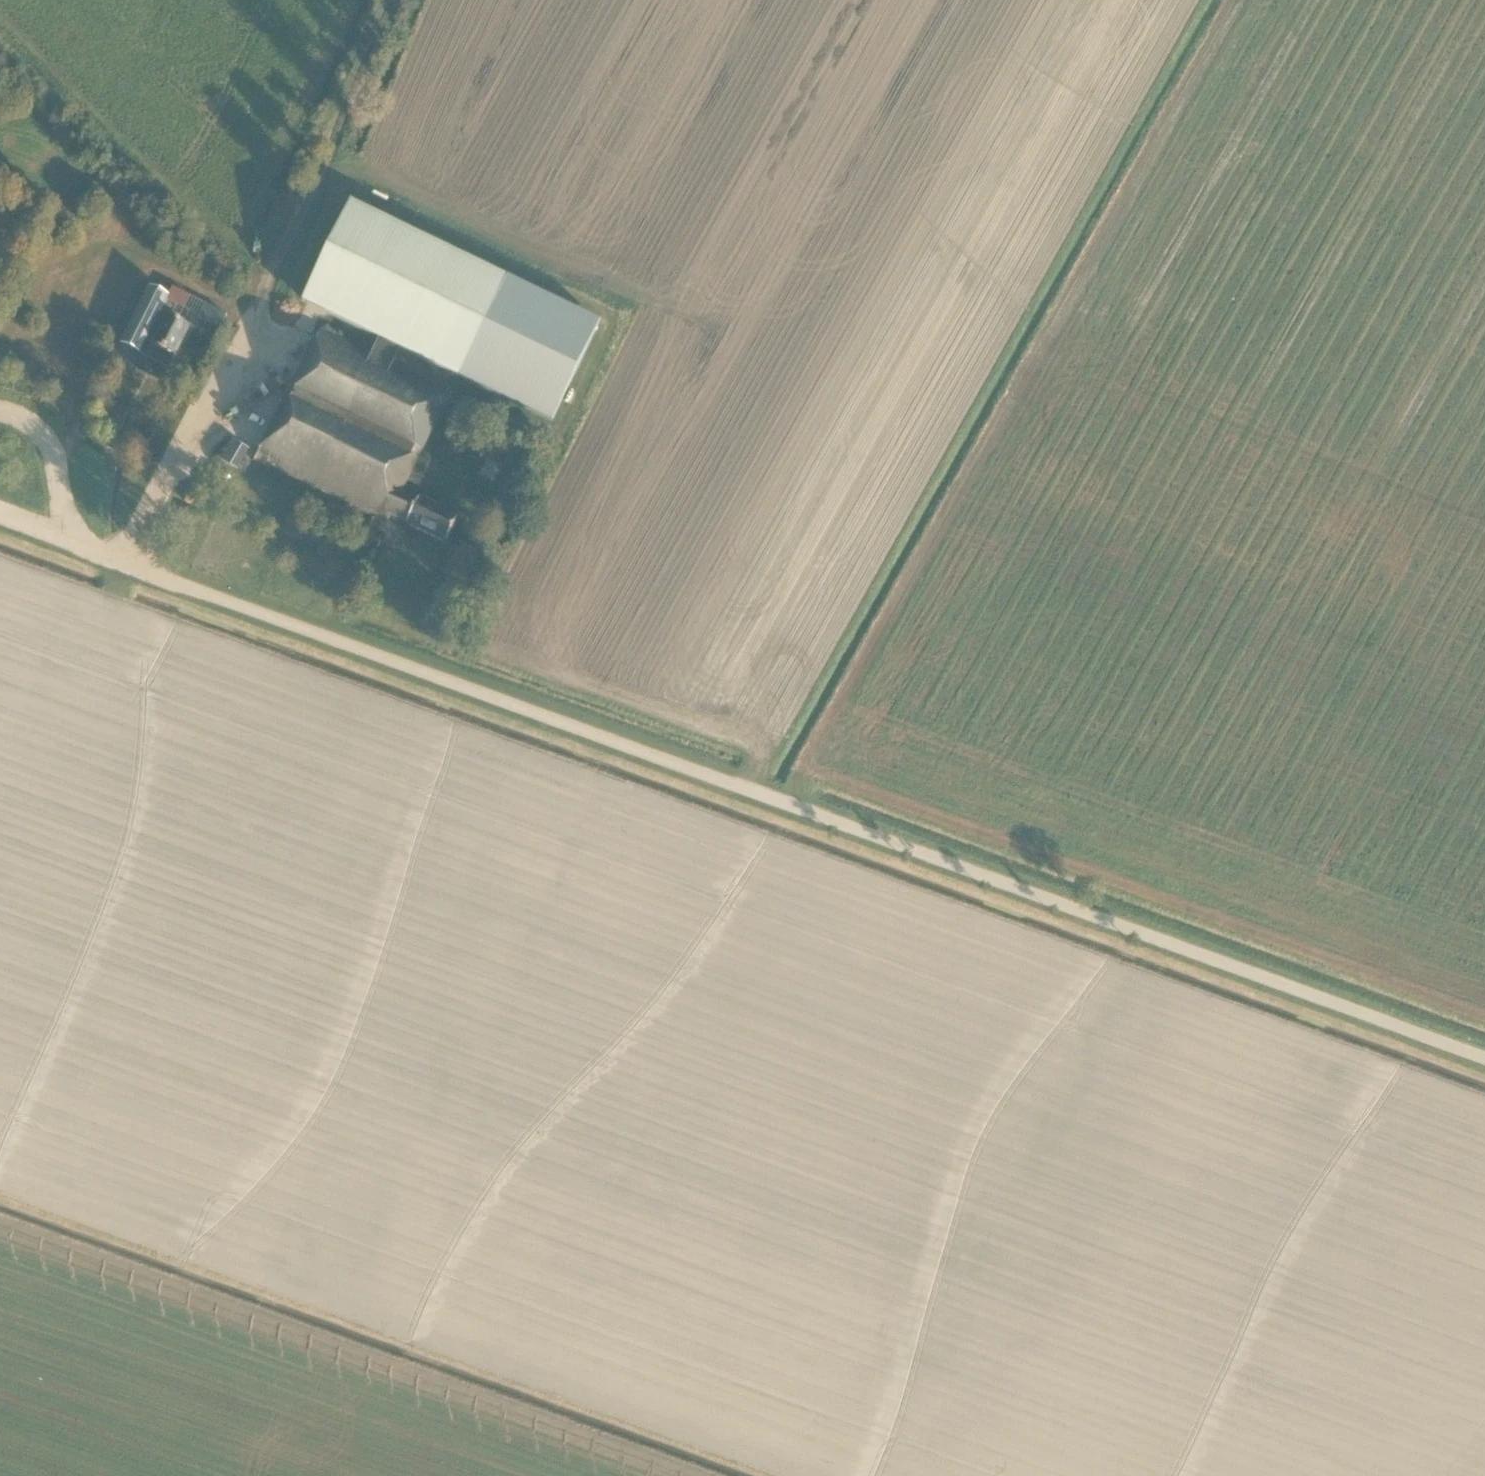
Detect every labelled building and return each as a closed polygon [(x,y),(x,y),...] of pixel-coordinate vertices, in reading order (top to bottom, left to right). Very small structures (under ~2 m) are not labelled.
[(445,543),(458,517),(418,498),(417,502),(401,494),(451,393),(392,365),(399,351),(458,379),(554,426),(602,327),(506,280),(349,204),(301,303),(379,341),(372,355),(320,330),(255,459),(386,523),(390,516),(445,543)] [(191,330),(162,315),(164,310),(170,298),(147,287),(118,344),(170,371),(191,330)]
